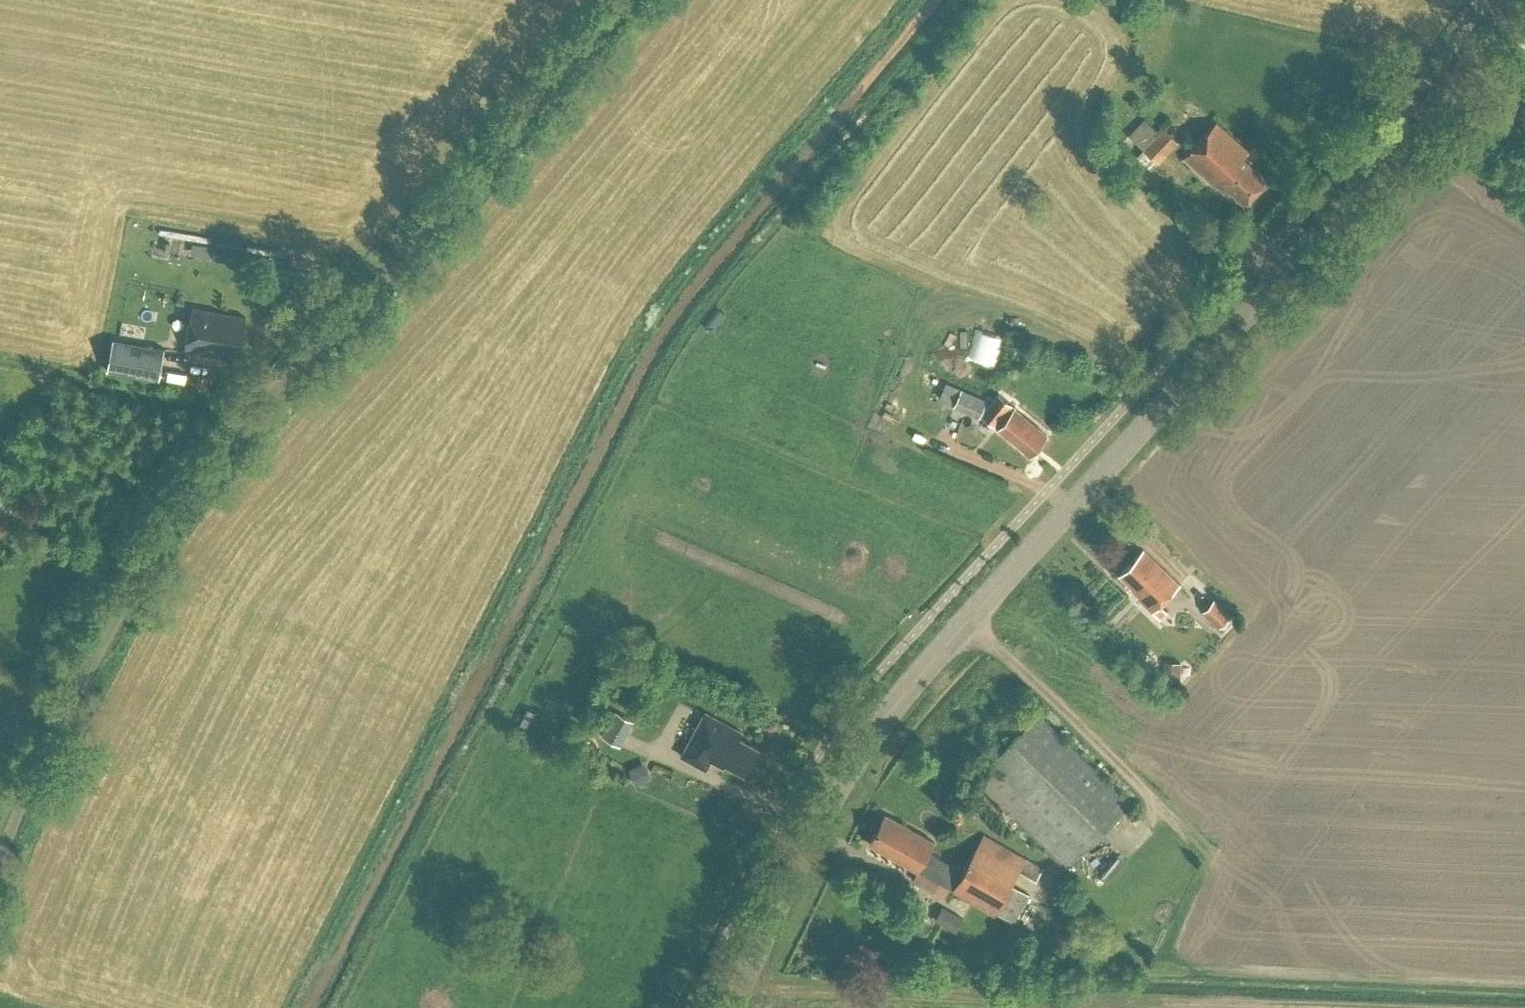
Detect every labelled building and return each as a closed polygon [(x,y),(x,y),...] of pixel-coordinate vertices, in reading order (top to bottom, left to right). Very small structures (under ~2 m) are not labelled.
[(1217,119),(1185,155),(1213,181),(1215,180),(1225,189),(1227,186),(1245,202),(1267,178),(1244,156),(1250,150),(1217,119)] [(1158,162),(1178,141),(1162,125),(1141,147),(1158,162)] [(192,307),(184,351),(222,359),(223,356),(241,359),(249,318),(192,307)] [(165,348),(114,339),(108,369),(159,378),(165,348)] [(934,385),(939,374),(926,368),(921,379),(934,385)] [(207,376),(198,374),(196,385),(205,387),(207,376)] [(955,405),(981,417),(983,413),(988,401),(963,389),(955,405)] [(1047,434),(1015,408),(1017,406),(1000,392),(983,413),(999,427),(1032,453),(1047,434)] [(13,510),(0,507),(0,532),(6,534),(13,510)] [(1179,584),(1144,548),(1119,572),(1131,584),(1129,585),(1137,593),(1136,595),(1146,605),(1141,609),(1156,623),(1167,612),(1159,604),(1179,584)] [(1215,597),(1202,610),(1219,626),(1232,613),(1215,597)] [(1180,680),(1181,662),(1164,661),(1163,679),(1180,680)] [(622,746),(637,721),(618,710),(603,735),(622,746)] [(706,710),(698,723),(681,755),(707,769),(713,757),(726,763),(727,761),(746,771),(759,745),(740,735),(743,729),(706,710)] [(1041,710),(989,762),(974,778),(1065,868),(1080,852),(1132,800),(1041,710)] [(931,851),(935,843),(885,815),(869,844),(994,915),(996,911),(1014,921),(1043,868),(1024,857),(984,834),(964,869),(931,851)] [(964,917),(942,905),(935,919),(956,931),(964,917)]
